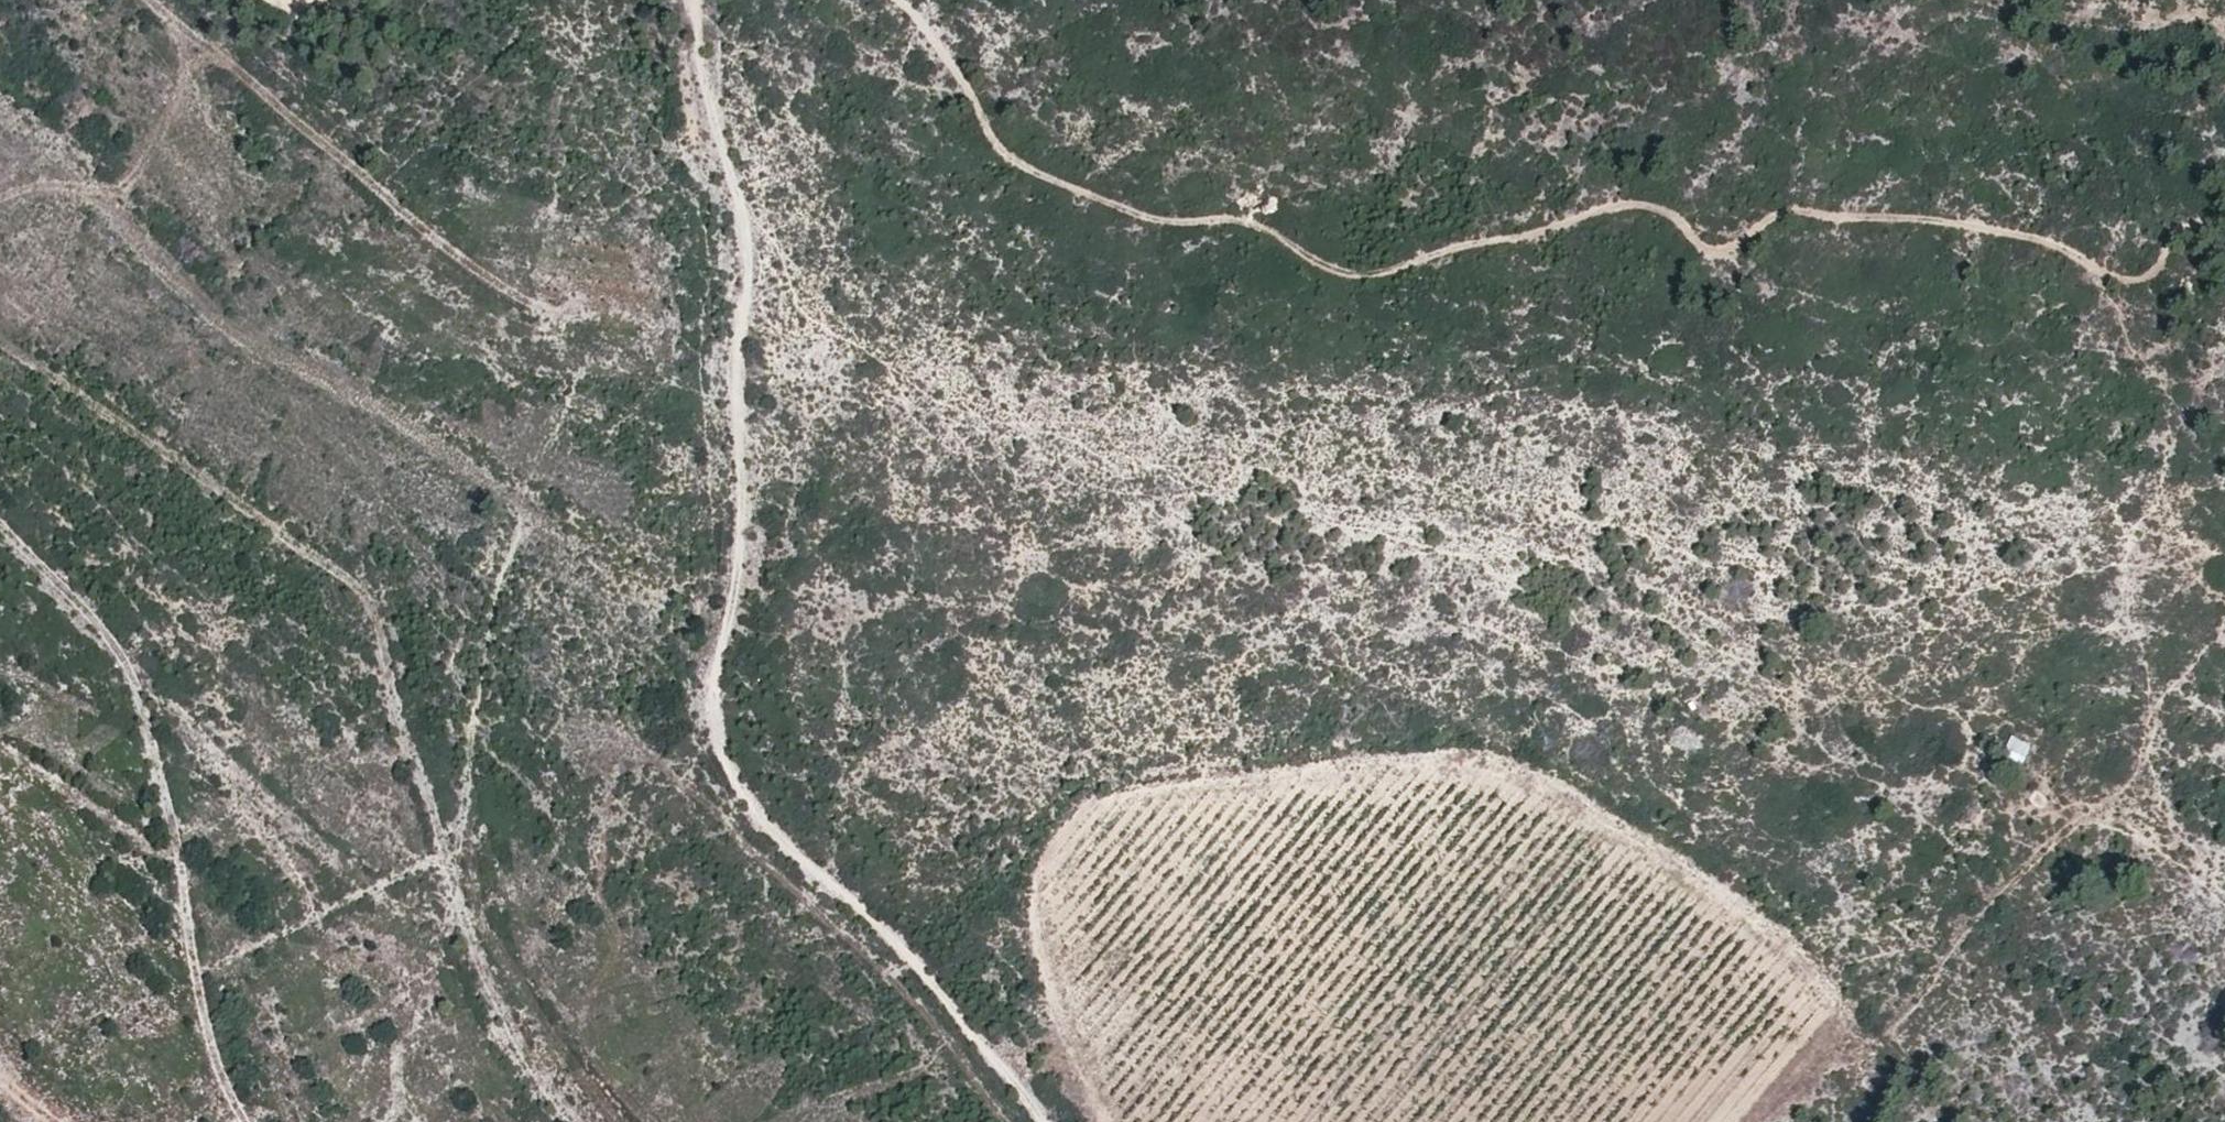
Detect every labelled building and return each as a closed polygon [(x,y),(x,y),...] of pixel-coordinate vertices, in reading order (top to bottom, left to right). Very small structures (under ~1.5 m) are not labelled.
[(2004,756),(2024,765),(2033,747),(2013,737),(2004,756)]
